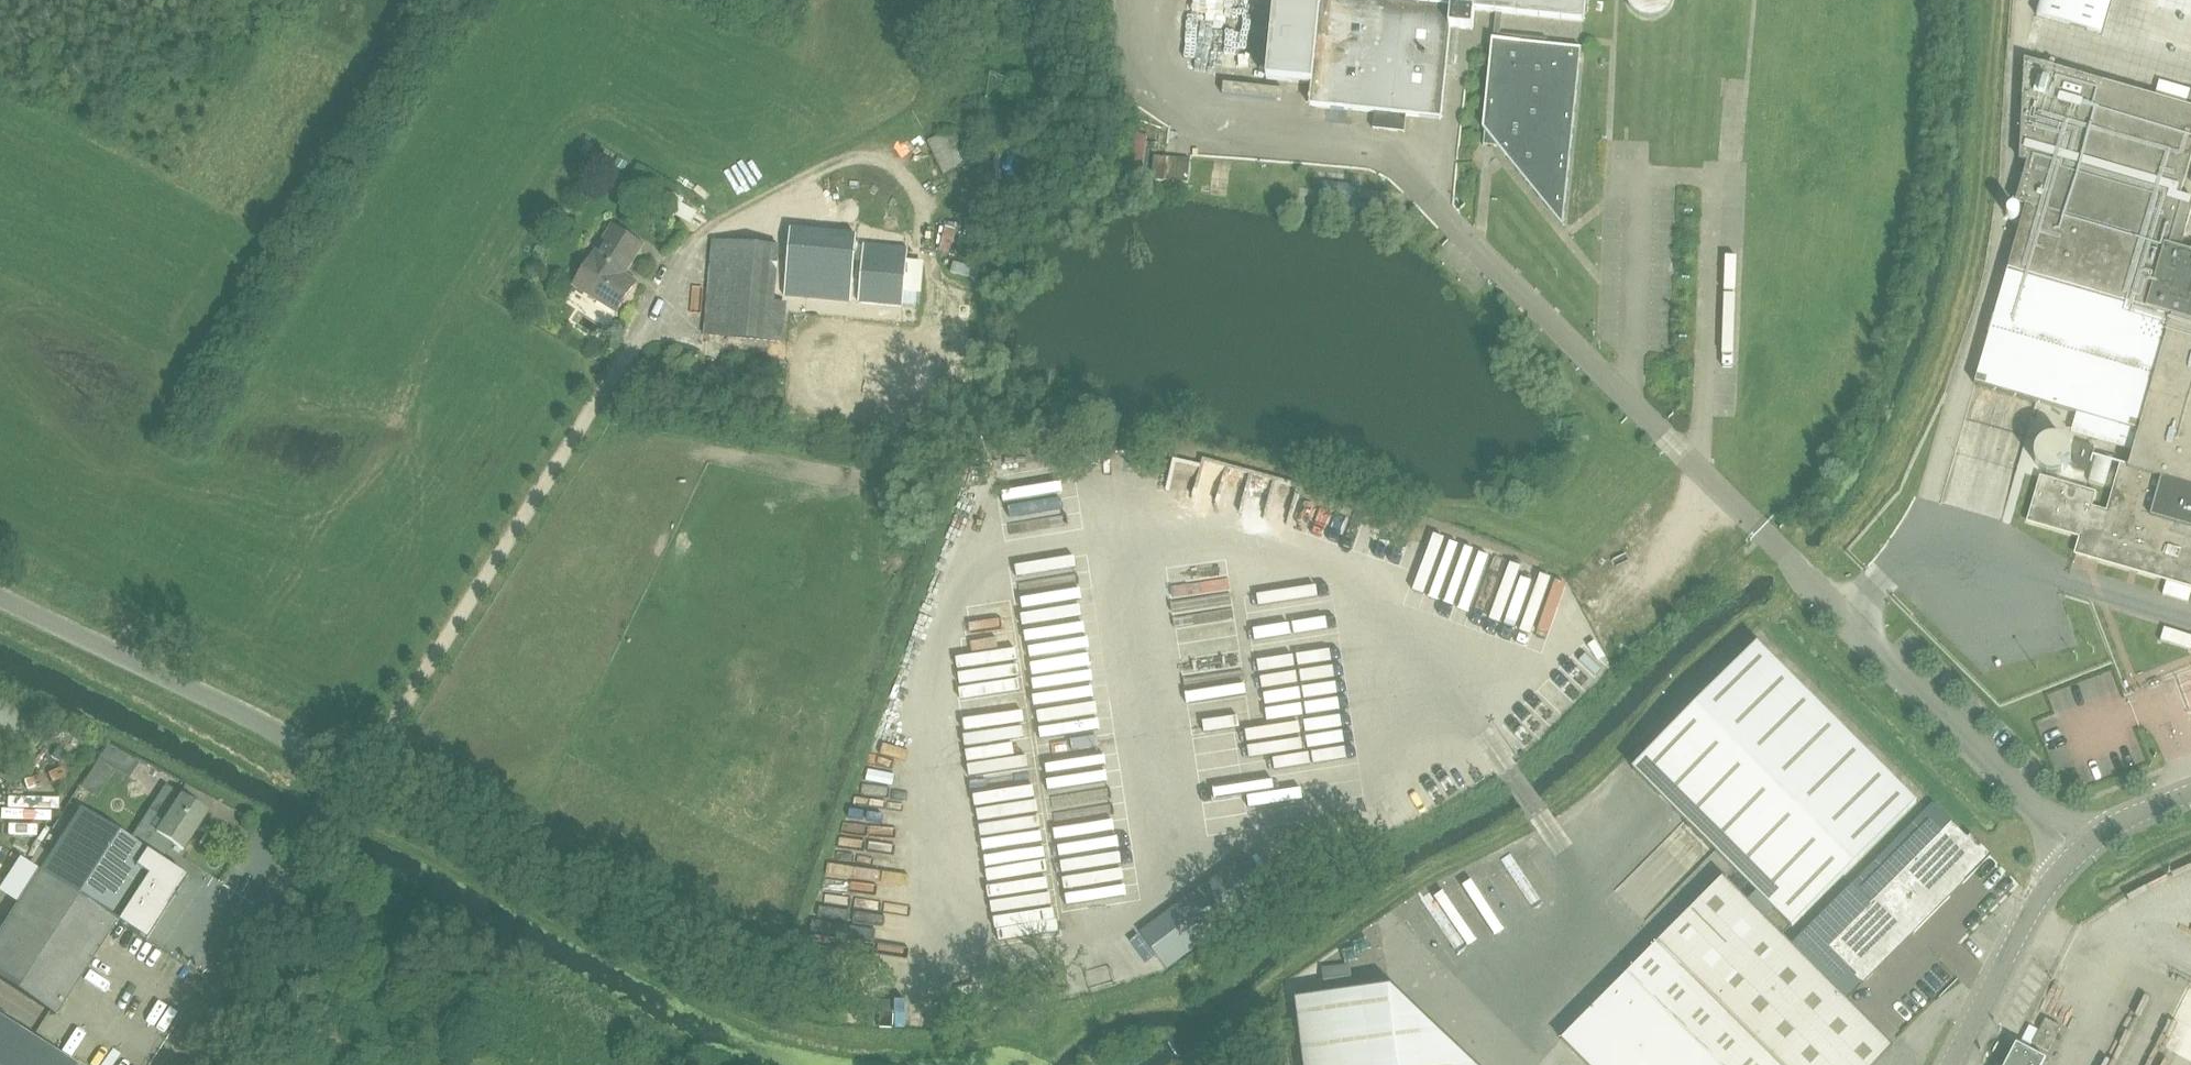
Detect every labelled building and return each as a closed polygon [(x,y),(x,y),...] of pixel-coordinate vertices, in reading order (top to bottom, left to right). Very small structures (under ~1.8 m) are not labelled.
[(1266,77),(1312,82),(1310,103),(1374,110),(1373,127),(1405,130),(1406,113),(1442,117),(1450,25),(1472,28),(1474,9),(1496,11),(1502,12),(1584,20),(1586,0),(1274,0),(1266,77)] [(2036,16),(2101,34),(2111,0),(2041,0),(2036,16)] [(1581,44),(1491,32),(1491,33),(1482,145),(1496,145),(1562,223),(1581,44)] [(2167,57),(2174,41),(2153,33),(2147,50),(2167,57)] [(1976,382),(2078,411),(2072,431),(2128,446),(2129,444),(2134,445),(2128,466),(2121,464),(2108,509),(2108,512),(2091,507),(2094,494),(2038,478),(2026,522),(2078,536),(2074,553),(2166,579),(2190,586),(2190,252),(2182,249),(2188,227),(2190,216),(2190,199),(2181,196),(2190,160),(2190,104),(2056,67),(2025,58),(2022,96),(2019,156),(2027,159),(2015,201),(2026,204),(2008,269),(1977,378),(1976,382)] [(928,139),(943,172),(964,161),(955,142),(960,140),(953,127),(928,139)] [(1153,156),(1152,179),(1188,181),(1190,159),(1166,157),(1153,156)] [(620,157),(616,164),(624,169),(628,162),(620,157)] [(1332,193),(1332,203),(1363,203),(1363,193),(1332,193)] [(624,273),(643,243),(613,224),(612,225),(594,254),(593,253),(574,283),(617,311),(636,280),(624,273)] [(791,230),(785,296),(851,301),(857,236),(791,230)] [(714,239),(705,333),(783,340),(786,311),(772,310),(773,292),(778,244),(714,239)] [(864,244),(859,302),(903,306),(903,303),(907,260),(908,248),(864,244)] [(914,304),(931,304),(931,259),(914,259),(914,304)] [(2086,473),(2094,447),(2080,443),(2072,469),(2086,473)] [(2087,481),(2104,485),(2111,461),(2094,457),(2087,481)] [(2166,579),(2162,594),(2187,601),(2190,586),(2166,579)] [(1756,639),(1630,765),(1631,765),(1791,925),(1915,798),(1756,639)] [(41,714),(0,694),(0,752),(16,761),(41,714)] [(137,764),(106,748),(97,761),(127,780),(137,764)] [(79,809),(38,871),(114,921),(144,940),(184,878),(158,861),(170,842),(181,849),(206,811),(164,784),(146,812),(127,840),(79,809)] [(1932,803),(1790,944),(1842,996),(1984,855),(1932,803)] [(1589,847),(1602,831),(1582,815),(1569,832),(1589,847)] [(54,1013),(114,921),(38,871),(0,929),(0,978),(54,1013)] [(1561,1039),(1587,1064),(1873,1064),(1893,1046),(1842,996),(1790,944),(1722,876),(1561,1039)] [(1389,986),(1295,999),(1304,1064),(1473,1064),(1389,986)] [(2059,1024),(2044,1016),(2030,1041),(2047,1050),(2059,1024)] [(76,1064),(0,1017),(0,1064),(76,1064)] [(2004,1064),(2039,1064),(2042,1058),(2017,1045),(2015,1044),(2004,1064)]
